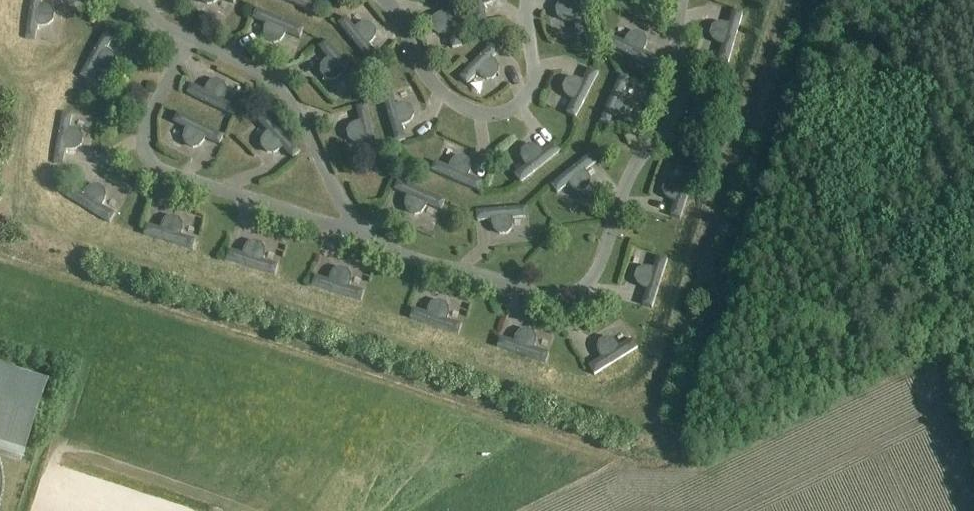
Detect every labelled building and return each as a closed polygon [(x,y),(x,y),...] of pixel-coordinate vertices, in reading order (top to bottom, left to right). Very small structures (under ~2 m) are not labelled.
[(55,22),(56,14),(53,9),(47,6),(43,5),(44,0),(32,0),(26,39),(36,41),(39,26),(43,27),(49,27),(55,22)] [(315,15),(319,5),(307,0),(280,0),(315,15)] [(452,0),(442,0),(445,14),(441,15),(436,18),(432,24),(434,32),(439,36),(445,37),(450,36),(454,50),(464,48),(452,0)] [(478,24),(489,22),(485,7),(490,6),(496,3),(497,0),(473,0),(478,24)] [(581,0),(570,0),(571,1),(566,2),(561,5),(557,11),(559,19),(564,23),(570,24),(575,23),(578,37),(588,35),(581,0)] [(301,40),(305,29),(258,11),(254,21),(268,26),(266,31),(265,37),(268,43),(276,46),(282,44),(286,39),(288,34),(301,40)] [(730,64),(744,14),(735,12),(731,26),(726,24),(720,25),(714,28),(712,36),(714,42),(719,45),(724,47),(719,61),(730,64)] [(357,30),(347,19),(339,26),(373,65),(381,58),(371,47),(375,43),(379,38),(379,31),(373,25),(366,24),(360,27),(357,30)] [(114,71),(118,64),(117,58),(113,54),(109,51),(117,39),(107,33),(80,78),(90,83),(98,70),(102,72),(108,73),(114,71)] [(648,48),(649,42),(646,36),(639,33),(632,35),(628,39),(626,44),(613,37),(608,47),(655,69),(660,59),(646,53),(648,48)] [(361,82),(328,42),(320,49),(330,60),(326,63),(322,68),(322,75),(327,81),(334,82),(339,80),(343,77),(353,89),(361,82)] [(494,81),(500,75),(501,69),(498,63),(494,59),(505,49),(497,42),(461,79),(469,86),(479,76),(482,79),(488,82),(494,81)] [(600,69),(620,71),(621,60),(601,58),(600,69)] [(577,120),(600,74),(591,70),(585,82),(581,81),(574,79),(568,82),(564,89),(565,95),(570,100),(574,102),(567,115),(577,120)] [(633,114),(637,106),(635,100),(630,96),(625,94),(631,80),(621,76),(600,124),(611,129),(616,114),(622,116),(628,117),(633,114)] [(228,97),(229,90),(226,85),(219,81),(212,83),(208,88),(206,92),(192,86),(188,95),(234,118),(240,106),(226,102),(228,97)] [(397,107),(394,93),(383,96),(397,145),(407,142),(403,128),(408,127),(413,123),(416,117),(414,109),(408,105),(402,106),(397,107)] [(380,157),(368,107),(357,109),(361,123),(357,124),(351,128),(349,134),(351,142),(356,145),(362,146),(367,145),(371,159),(380,157)] [(78,151),(84,147),(85,138),(81,133),(77,131),(72,130),(74,115),(62,113),(54,164),(66,166),(68,150),(73,151),(78,151)] [(221,146),(226,137),(179,114),(174,123),(188,130),(186,134),(185,139),(187,146),(195,150),(201,148),(206,144),(208,140),(221,146)] [(303,153),(267,115),(259,123),(270,134),(266,137),(263,142),(263,149),(269,155),(275,156),(281,153),(284,150),(295,160),(303,153)] [(522,186),(563,153),(556,145),(545,155),(542,151),(537,147),(530,146),(523,151),(522,158),(524,163),(528,168),(515,177),(522,186)] [(591,189),(592,181),(590,175),(588,172),(599,163),(592,155),(552,187),(559,196),(570,186),(573,190),(579,193),(585,194),(591,189)] [(472,174),(473,167),(470,161),(463,157),(456,159),(452,164),(450,169),(436,164),(432,173),(480,193),(484,183),(471,178),(472,174)] [(681,221),(697,172),(687,169),(683,182),(679,181),(672,181),(666,184),(664,191),(667,198),(672,201),(676,203),(670,217),(681,221)] [(443,212),(447,202),(399,182),(395,191),(409,197),(407,202),(406,208),(409,214),(417,217),(424,215),(427,210),(429,206),(443,212)] [(108,197),(106,190),(99,187),(93,188),(88,192),(86,197),(73,189),(68,198),(112,224),(117,215),(104,208),(107,203),(108,197)] [(515,225),(515,220),(530,219),(529,208),(478,213),(479,224),(493,222),(494,227),(496,233),(501,237),(509,236),(514,231),(515,225)] [(185,232),(184,226),(182,221),(174,218),(167,220),(165,225),(163,230),(148,226),(145,236),(195,252),(198,242),(183,237),(185,232)] [(267,258),(266,251),(263,245),(256,243),(250,245),(246,250),(245,255),(230,251),(227,262),(277,277),(280,266),(265,262),(267,258)] [(653,310),(669,261),(659,257),(655,270),(651,269),(644,269),(639,272),(636,279),(639,286),(644,289),(648,290),(643,306),(653,310)] [(352,283),(352,277),(349,272),(342,269),(336,272),(332,277),(331,282),(316,277),(313,287),(362,303),(366,293),(351,288),(352,283)] [(450,317),(450,310),(447,305),(440,303),(434,305),(430,309),(429,315),(414,310),(411,319),(460,336),(463,326),(449,321),(450,317)] [(538,345),(538,339),(534,334),(527,331),(521,334),(518,338),(516,343),(502,338),(498,348),(547,365),(551,355),(536,350),(538,345)] [(621,348),(619,344),(614,340),(608,339),(601,343),(599,349),(601,355),(603,360),(590,367),(596,377),(639,349),(634,341),(621,348)] [(20,460),(44,384),(0,370),(0,454),(20,460)]
